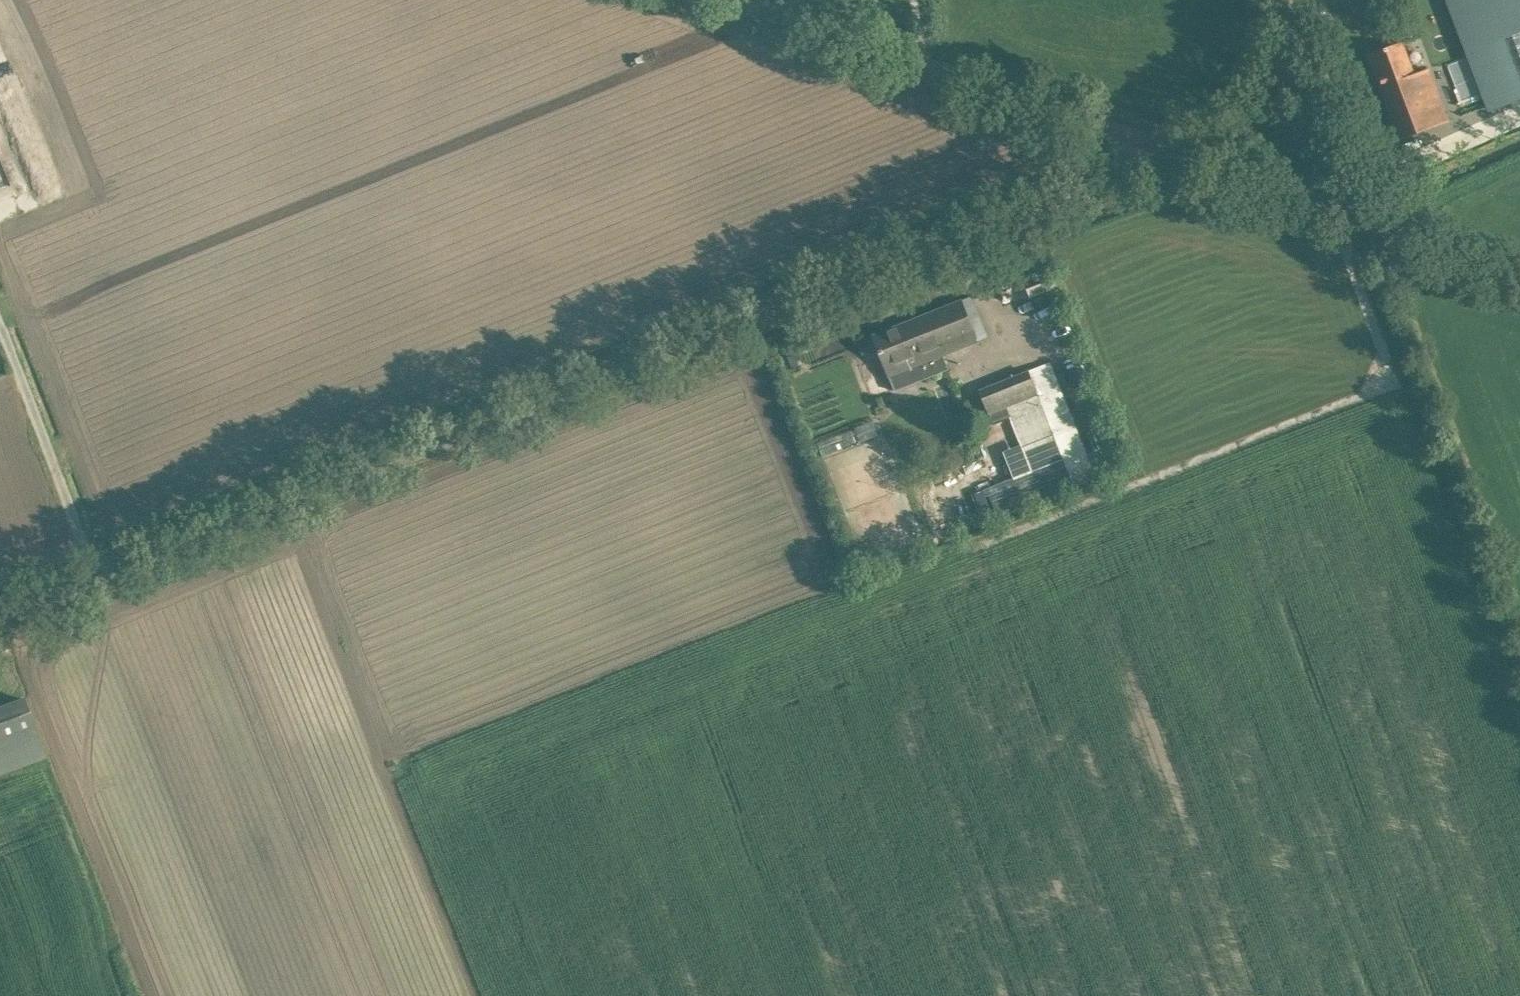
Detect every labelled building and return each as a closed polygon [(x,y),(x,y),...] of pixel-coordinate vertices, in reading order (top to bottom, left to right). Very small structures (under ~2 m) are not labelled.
[(1488,111),(1519,99),(1519,0),(1446,0),(1488,111)] [(1402,42),(1388,47),(1370,54),(1401,138),(1448,121),(1429,69),(1414,74),(1402,42)] [(873,335),(881,353),(895,389),(948,368),(943,355),(978,341),(962,300),(873,335)] [(799,353),(789,355),(792,367),(799,364),(802,358),(799,353)] [(1065,464),(1048,419),(1071,410),(1051,361),(980,390),(990,414),(1003,447),(898,488),(913,527),(915,526),(924,549),(948,540),(947,538),(999,517),(999,515),(1074,485),(1065,464)] [(45,756),(24,699),(0,708),(0,772),(45,756)]
